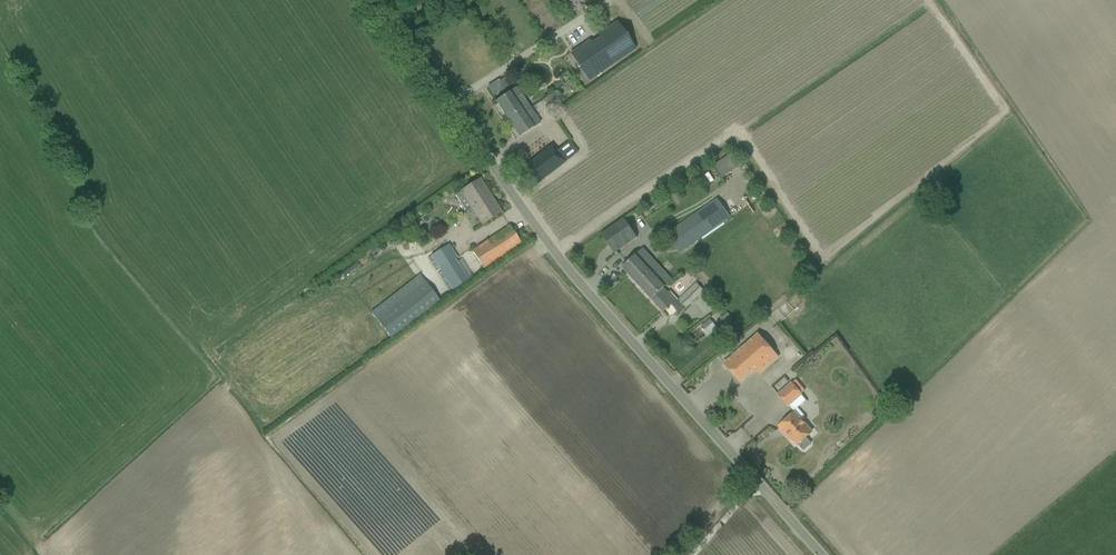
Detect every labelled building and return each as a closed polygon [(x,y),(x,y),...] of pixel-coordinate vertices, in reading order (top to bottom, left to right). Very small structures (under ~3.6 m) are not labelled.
[(589,82),(636,50),(617,21),(597,35),(599,38),(591,43),(589,40),(569,53),(589,82)] [(506,78),(500,81),(505,88),(511,85),(506,78)] [(556,91),(550,95),(554,102),(560,97),(556,91)] [(519,137),(528,131),(533,128),(532,127),(539,122),(528,104),(520,109),(509,93),(495,102),(519,137)] [(540,181),(576,152),(569,143),(557,152),(543,134),(510,161),(531,188),(540,181)] [(737,154),(719,167),(728,179),(746,166),(737,154)] [(501,212),(480,179),(461,192),(455,196),(466,213),(472,209),(482,225),(501,212)] [(679,254),(700,240),(705,237),(731,218),(717,199),(666,234),(679,254)] [(623,219),(601,235),(614,254),(637,238),(623,219)] [(497,234),(472,251),(483,269),(512,250),(521,244),(509,225),(506,227),(507,228),(497,234)] [(449,244),(431,255),(440,269),(458,258),(449,244)] [(376,246),(370,251),(373,256),(379,251),(376,246)] [(622,268),(651,299),(663,288),(671,280),(642,250),(622,268)] [(355,261),(341,272),(344,276),(358,265),(355,261)] [(690,269),(686,272),(691,278),(695,274),(690,269)] [(398,291),(371,313),(391,339),(439,300),(425,282),(420,286),(414,279),(398,291)] [(680,314),(688,307),(704,292),(696,284),(689,290),(677,301),(669,293),(668,293),(663,288),(651,299),(663,312),(667,309),(668,310),(668,309),(668,308),(671,305),(680,314)] [(727,313),(721,317),(726,323),(732,318),(727,313)] [(710,321),(701,328),(707,334),(716,327),(710,321)] [(759,374),(767,367),(778,358),(758,335),(732,357),(724,364),(740,383),(755,370),(759,374)] [(690,341),(684,345),(687,350),(693,345),(690,341)] [(788,407),(797,400),(801,395),(791,384),(786,388),(778,395),(788,407)] [(794,413),(794,414),(779,427),(785,434),(786,433),(797,445),(798,445),(802,450),(805,450),(810,446),(810,443),(806,438),(812,433),(794,413)]
